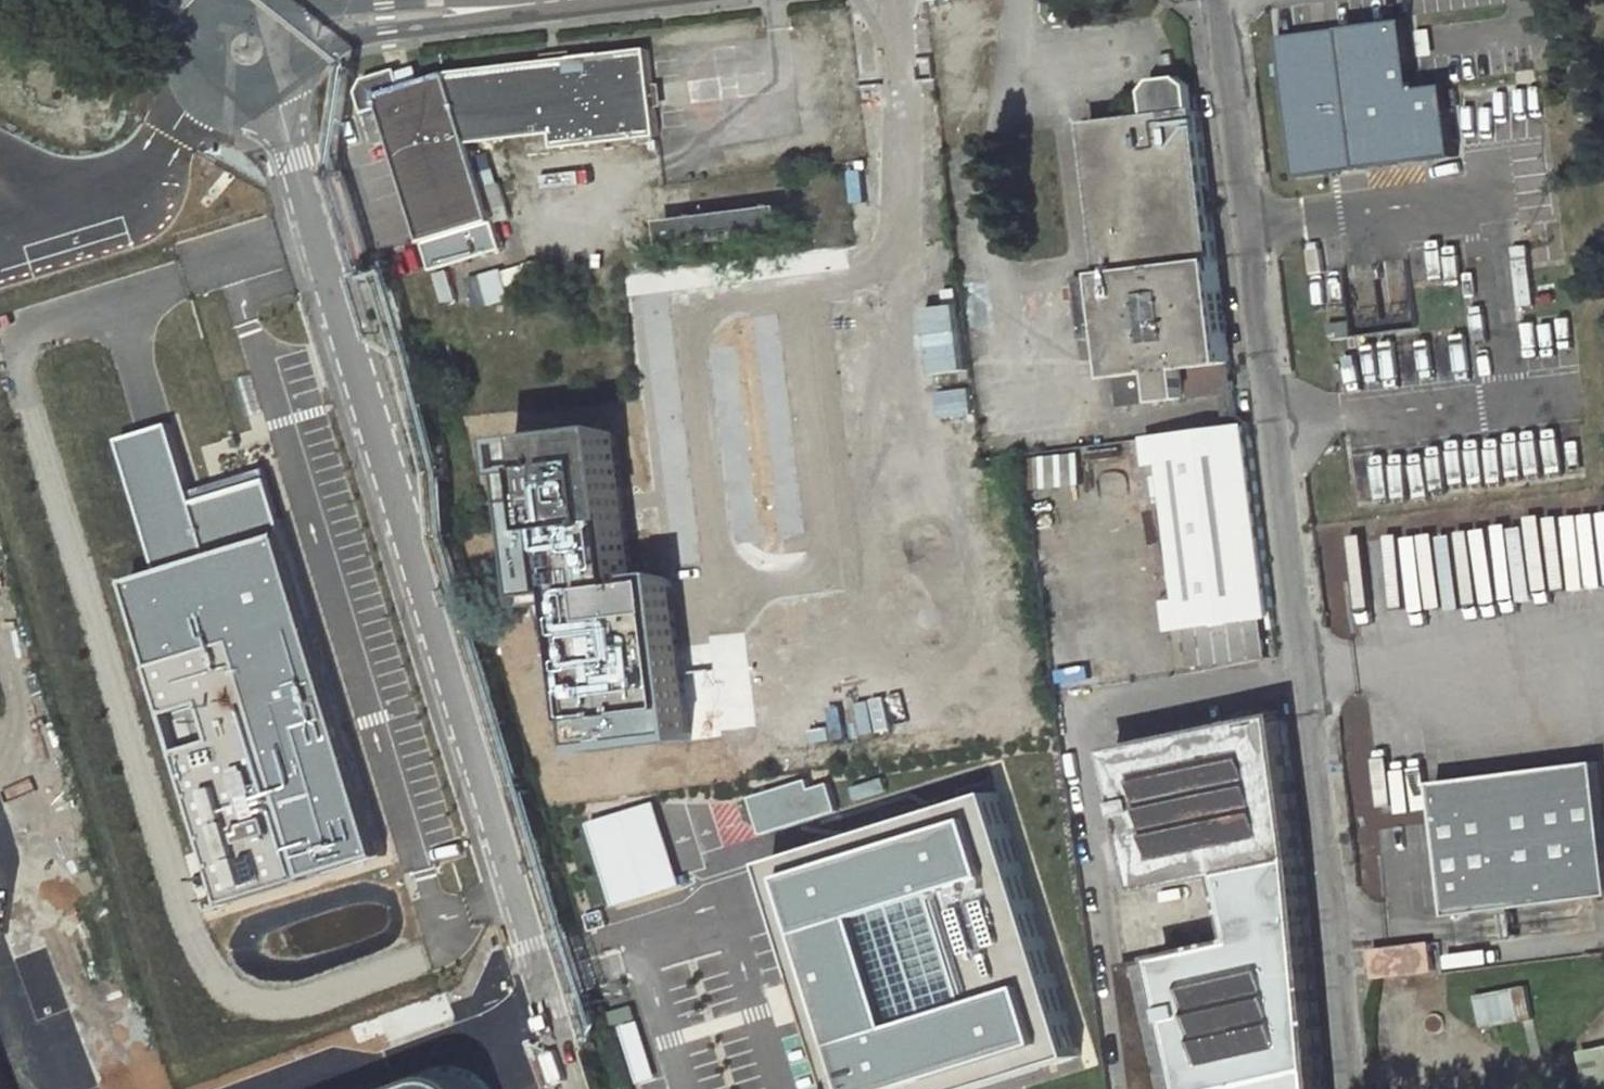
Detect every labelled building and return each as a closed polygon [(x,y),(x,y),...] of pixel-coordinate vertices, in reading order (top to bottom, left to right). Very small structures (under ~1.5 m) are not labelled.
[(1415,15),(1284,31),(1301,172),(1465,152),(1456,81),(1424,85),(1415,15)] [(453,81),(474,152),(558,145),(562,159),(664,151),(657,65),(453,81)] [(1072,278),(1082,350),(1116,346),(1124,403),(1222,388),(1224,406),(1227,405),(1228,416),(1242,412),(1194,81),(1179,72),(1155,75),(1146,90),(1149,114),(1085,122),(1106,273),(1072,278)] [(474,152),(453,81),(404,95),(398,76),(363,98),(368,117),(382,114),(425,280),(502,260),(474,152)] [(660,253),(775,237),(771,210),(657,227),(660,253)] [(1280,611),(1256,421),(1165,431),(1188,624),(1280,611)] [(629,575),(610,431),(496,441),(501,470),(509,470),(523,596),(561,590),(581,751),(686,744),(662,571),(629,575)] [(1209,628),(1211,663),(1267,660),(1265,625),(1209,628)] [(1207,1088),(1332,1088),(1308,834),(1293,724),(1135,756),(1165,892),(1242,880),(1255,942),(1179,958),(1207,1088)] [(1437,781),(1455,914),(1603,894),(1603,777),(1602,759),(1437,781)] [(745,863),(820,1087),(815,1088),(950,1088),(1055,1056),(973,794),(745,863)] [(651,801),(580,823),(605,909),(680,885),(651,801)] [(1435,945),(1378,951),(1380,976),(1438,969),(1435,945)] [(1179,958),(1140,966),(1167,1088),(1207,1088),(1179,958)] [(1528,984),(1476,994),(1482,1028),(1534,1018),(1528,984)] [(1581,1039),(1587,1088),(1603,1088),(1603,1036),(1581,1039)] [(670,1047),(635,1057),(644,1088),(681,1088),(670,1047)] [(486,1084),(470,1072),(454,1067),(437,1071),(390,1088),(489,1088),(486,1084)]
